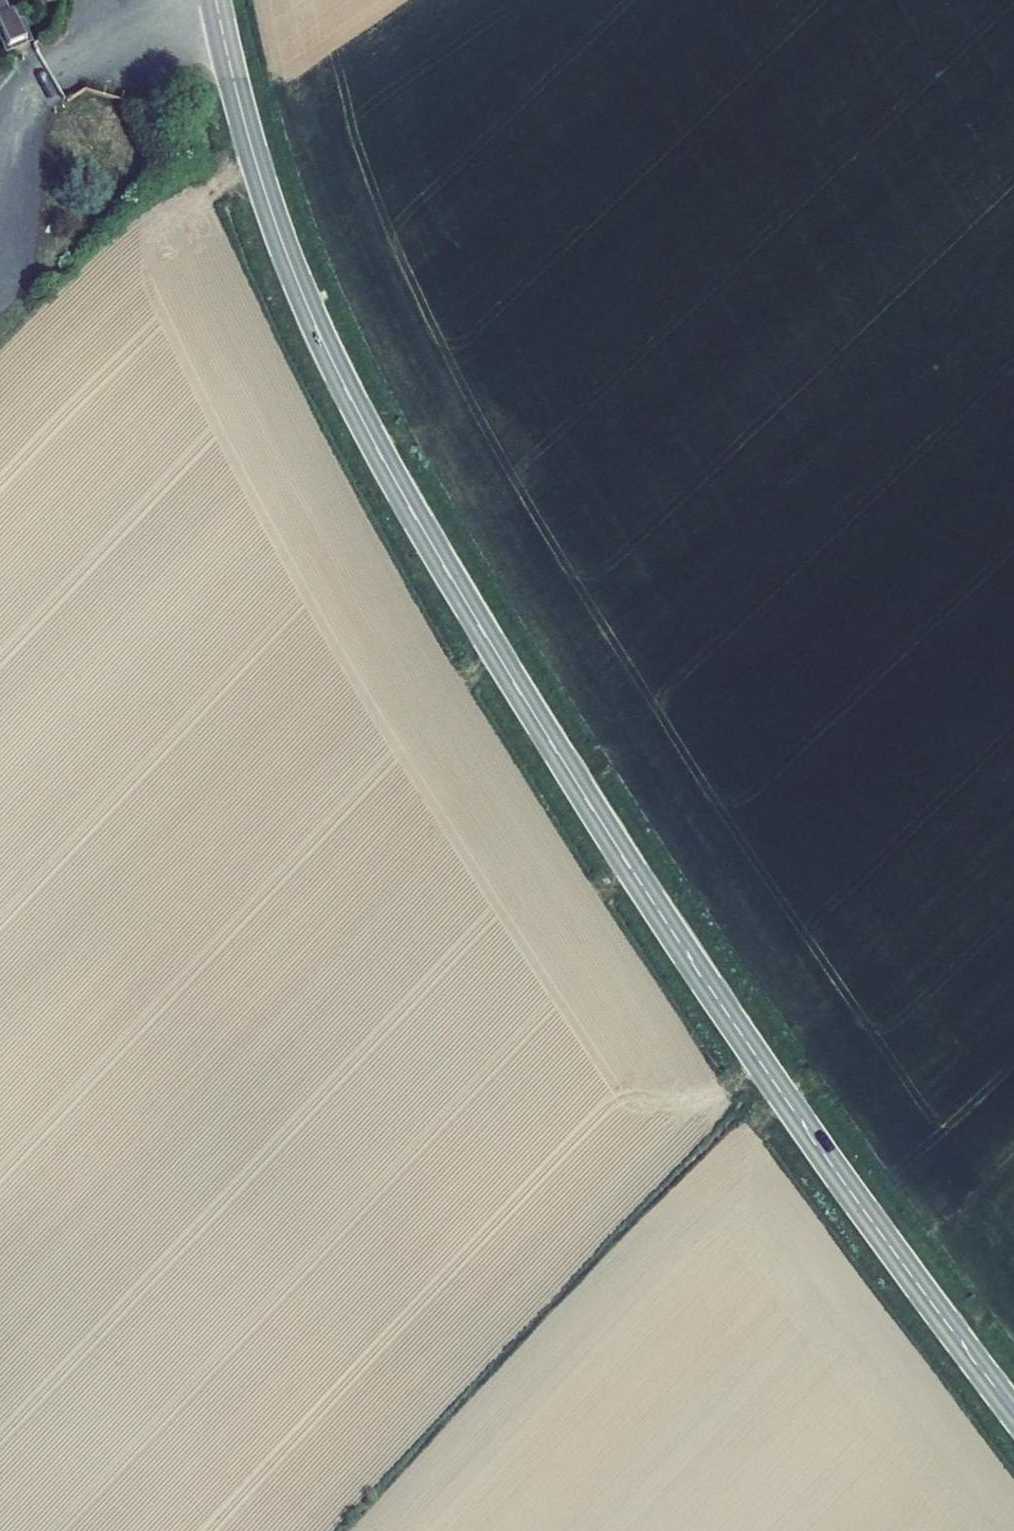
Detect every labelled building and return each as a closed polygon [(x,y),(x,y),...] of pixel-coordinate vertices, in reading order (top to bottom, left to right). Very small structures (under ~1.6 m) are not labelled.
[(4,51),(23,43),(11,13),(5,15),(1,2),(6,0),(0,0),(0,42),(4,51)]
